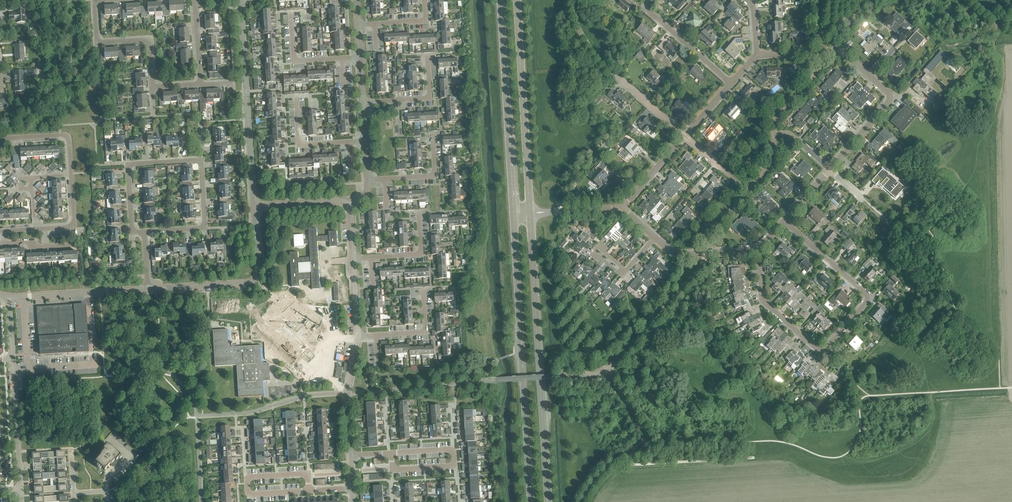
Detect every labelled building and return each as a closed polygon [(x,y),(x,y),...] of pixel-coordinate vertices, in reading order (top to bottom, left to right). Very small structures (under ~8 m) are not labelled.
[(627,11),(633,4),(630,1),(631,0),(622,0),(619,3),(625,8),(624,9),(627,11)] [(678,10),(685,2),(682,0),(669,0),(668,1),(678,10)] [(704,8),(710,13),(715,7),(714,6),(717,2),(715,0),(711,0),(704,8)] [(182,1),(175,2),(176,11),(183,10),(183,9),(184,9),(184,15),(187,14),(186,4),(182,4),(182,1)] [(169,5),(165,5),(166,16),(168,16),(168,10),(169,10),(169,11),(176,11),(175,2),(169,2),(169,5)] [(725,13),(730,17),(732,14),(739,21),(742,17),(739,14),(741,12),(740,10),(738,8),(738,7),(732,2),(727,8),(729,9),(725,13)] [(147,6),(143,6),(144,17),(147,17),(147,11),(148,11),(148,13),(154,12),(154,3),(147,4),(147,6)] [(161,3),(154,3),(154,12),(161,12),(161,10),(162,10),(163,16),(166,16),(165,5),(161,5),(161,3)] [(139,4),(132,5),(133,14),(140,13),(140,12),(141,12),(141,17),(144,17),(143,6),(139,7),(139,4)] [(118,5),(111,6),(111,15),(118,14),(118,13),(119,13),(119,19),(122,18),(122,8),(118,8),(118,5)] [(126,7),(122,8),(122,18),(127,18),(127,16),(133,16),(133,14),(132,5),(126,5),(126,7)] [(111,15),(111,6),(104,6),(104,9),(100,9),(101,20),(104,20),(103,14),(104,14),(105,15),(111,15)] [(776,7),(776,6),(773,7),(774,17),(782,16),(782,12),(785,12),(784,6),(776,7)] [(16,13),(9,13),(9,20),(17,20),(17,23),(25,22),(24,8),(16,9),(16,13)] [(205,16),(205,23),(214,22),(214,15),(212,16),(212,14),(218,14),(218,11),(216,11),(214,11),(207,12),(207,16),(205,16)] [(905,24),(903,22),(905,20),(896,12),(891,18),(895,22),(890,28),(897,34),(903,27),(906,29),(910,25),(907,22),(905,24)] [(686,22),(694,30),(702,21),(693,14),(688,19),(686,17),(688,15),(685,13),(679,19),(682,22),(683,20),(686,22)] [(733,16),(724,26),(730,31),(735,25),(734,24),(737,20),(733,16)] [(208,29),(208,33),(219,33),(219,30),(213,30),(213,29),(214,29),(214,22),(205,23),(205,29),(208,29)] [(772,23),(773,33),(778,33),(781,33),(780,22),(772,23)] [(653,37),(649,33),(651,30),(643,23),(636,30),(644,38),(643,39),(647,43),(653,37)] [(179,29),(179,36),(188,35),(188,28),(185,29),(185,24),(174,25),(175,28),(180,28),(180,29),(179,29)] [(707,44),(710,46),(716,40),(708,33),(710,31),(706,28),(701,34),(703,36),(701,39),(704,41),(706,43),(706,44),(707,44)] [(385,43),(391,43),(391,34),(387,35),(387,30),(380,30),(380,34),(384,33),(385,43)] [(916,32),(908,41),(916,48),(924,39),(916,32)] [(206,38),(206,44),(215,44),(215,37),(213,37),(213,36),(219,36),(219,33),(208,33),(208,37),(206,38)] [(773,33),(770,33),(771,43),(779,43),(778,33),(773,33)] [(864,50),(869,54),(874,48),(875,49),(879,44),(880,45),(883,41),(875,34),(872,38),(870,36),(867,40),(868,41),(862,47),(865,49),(864,50)] [(176,44),(176,47),(187,46),(186,42),(189,42),(188,35),(179,36),(180,42),(181,42),(181,43),(176,44)] [(741,52),(734,46),(736,43),(743,43),(742,38),(735,38),(731,43),(730,43),(724,50),(734,59),(737,55),(738,53),(739,54),(741,52)] [(14,45),(15,61),(18,61),(19,61),(24,60),(23,44),(26,44),(26,41),(19,41),(19,44),(14,45)] [(665,50),(673,57),(678,51),(669,43),(667,45),(665,43),(660,49),(663,52),(665,50)] [(209,51),(209,55),(220,54),(220,48),(220,47),(219,45),(217,44),(215,44),(206,44),(207,51),(209,51)] [(180,52),(181,57),(190,57),(189,50),(187,50),(187,46),(176,47),(176,52),(180,52)] [(126,57),(133,56),(132,47),(125,48),(125,50),(121,50),(122,61),(125,61),(125,55),(126,55),(126,57)] [(132,47),(133,56),(139,56),(139,54),(140,54),(141,63),(144,63),(143,49),(139,49),(139,47),(132,47)] [(119,62),(122,61),(121,50),(117,51),(117,48),(110,49),(111,58),(118,57),(118,56),(119,56),(119,62)] [(104,58),(111,58),(110,49),(104,49),(104,52),(100,52),(100,63),(103,63),(103,57),(104,57),(104,58)] [(639,50),(633,56),(641,63),(646,56),(639,50)] [(378,59),(378,62),(387,62),(386,56),(376,56),(376,52),(373,52),(373,59),(378,59)] [(207,59),(208,66),(217,65),(216,59),(215,59),(215,58),(221,57),(220,54),(209,55),(210,59),(207,59)] [(190,57),(181,57),(181,64),(183,64),(183,65),(177,65),(177,68),(182,68),(182,70),(188,70),(188,64),(190,63),(190,57)] [(905,61),(903,64),(898,59),(887,72),(891,76),(895,73),(897,75),(908,63),(905,61)] [(403,73),(408,73),(417,72),(416,62),(411,62),(411,66),(408,67),(408,70),(403,70),(403,73)] [(217,65),(208,66),(208,73),(209,73),(209,74),(209,79),(222,78),(221,73),(217,73),(217,65)] [(329,71),(325,71),(326,79),(332,79),(332,76),(331,69),(336,69),(335,65),(329,66),(329,71)] [(693,67),(691,65),(686,71),(690,75),(691,73),(700,81),(705,75),(694,65),(693,67)] [(767,77),(780,76),(780,79),(779,68),(782,68),(782,70),(782,68),(767,69),(767,70),(763,70),(761,73),(760,72),(756,76),(762,81),(761,80),(765,76),(767,76),(767,77)] [(926,74),(920,80),(912,89),(917,93),(920,90),(932,100),(938,93),(928,84),(926,86),(924,84),(929,79),(933,77),(934,78),(935,77),(925,68),(923,71),(926,74)] [(135,74),(136,81),(145,80),(145,73),(142,73),(142,69),(131,70),(131,73),(137,73),(137,74),(135,74)] [(830,77),(829,78),(835,84),(841,77),(844,80),(849,75),(844,71),(842,73),(837,69),(830,77)] [(654,83),(657,86),(662,81),(659,78),(660,76),(653,70),(650,74),(651,75),(648,78),(651,80),(650,82),(653,84),(653,85),(654,83)] [(14,72),(15,91),(24,90),(23,72),(14,72)] [(835,84),(829,78),(828,80),(820,88),(825,92),(823,94),(828,98),(833,93),(830,90),(835,84)] [(132,89),(132,92),(143,91),(143,87),(145,87),(145,80),(136,81),(136,87),(138,87),(138,88),(132,89)] [(849,98),(855,104),(864,93),(862,90),(861,91),(860,90),(862,87),(857,83),(853,87),(852,87),(850,89),(854,92),(849,98)] [(758,89),(753,85),(751,87),(748,85),(740,95),(746,100),(753,93),(754,94),(758,89)] [(206,93),(202,93),(203,104),(206,104),(206,103),(213,102),(213,90),(206,90),(206,93)] [(219,90),(213,90),(213,102),(219,102),(219,99),(220,99),(220,97),(221,97),(221,103),(224,103),(224,92),(219,92),(219,90)] [(612,99),(620,106),(622,103),(624,104),(627,100),(623,96),(622,97),(621,95),(618,92),(619,92),(618,92),(616,94),(612,91),(612,90),(607,96),(612,100),(612,99)] [(137,95),(137,102),(146,102),(146,95),(143,95),(143,91),(132,92),(132,95),(138,94),(138,95),(137,95)] [(184,94),(180,94),(181,105),(184,105),(184,99),(185,99),(185,101),(192,100),(191,91),(184,92),(184,94)] [(198,91),(191,91),(192,100),(198,100),(198,98),(199,98),(200,104),(203,104),(202,93),(198,93),(198,91)] [(176,92),(169,93),(170,102),(177,101),(177,106),(181,105),(180,94),(176,95),(176,92)] [(170,102),(169,93),(163,93),(163,96),(159,96),(159,107),(162,107),(162,101),(163,101),(163,102),(170,102)] [(864,93),(855,104),(861,109),(868,101),(871,104),(875,99),(870,94),(868,97),(866,95),(867,95),(864,93)] [(599,96),(593,102),(596,105),(602,98),(599,96)] [(804,98),(799,104),(803,107),(807,102),(804,98)] [(810,99),(802,109),(808,115),(814,108),(817,111),(822,106),(817,101),(816,101),(814,101),(813,101),(813,102),(810,99)] [(684,115),(687,112),(689,109),(689,110),(679,100),(679,101),(674,106),(671,109),(676,114),(679,111),(684,115)] [(146,102),(137,102),(137,106),(134,106),(134,110),(133,110),(134,113),(144,113),(144,108),(147,108),(146,102)] [(728,116),(731,118),(739,109),(740,110),(741,110),(731,102),(733,103),(729,107),(722,115),(723,115),(725,112),(729,116),(728,116)] [(842,107),(837,113),(848,123),(850,120),(849,120),(851,118),(854,120),(858,115),(853,111),(850,114),(842,107)] [(906,107),(902,111),(893,122),(891,121),(903,131),(909,123),(907,121),(914,114),(916,116),(906,107)] [(808,115),(802,109),(793,119),(798,123),(796,125),(801,129),(806,124),(802,121),(808,115)] [(848,123),(837,113),(832,119),(840,126),(837,129),(842,133),(847,128),(844,126),(845,124),(846,125),(848,123)] [(649,129),(650,131),(656,125),(647,117),(644,120),(642,118),(637,123),(640,125),(643,127),(642,128),(646,132),(649,129)] [(710,140),(715,134),(718,137),(724,131),(719,127),(716,130),(712,126),(704,135),(710,140)] [(818,140),(820,143),(830,131),(824,126),(817,134),(814,131),(810,137),(815,141),(817,138),(819,140),(818,140)] [(213,137),(215,137),(222,136),(221,136),(221,130),(224,130),(223,127),(215,127),(215,130),(213,131),(213,137)] [(871,143),(875,146),(872,149),(878,154),(880,153),(878,150),(879,150),(882,146),(881,145),(883,144),(884,143),(883,143),(886,140),(887,141),(889,139),(887,137),(890,134),(884,128),(881,132),(882,132),(880,134),(879,134),(871,143)] [(830,131),(820,143),(823,145),(823,144),(825,145),(822,148),(828,152),(832,147),(829,145),(836,137),(830,131)] [(629,134),(627,137),(630,139),(634,143),(637,141),(629,134)] [(147,138),(144,138),(144,144),(144,147),(148,147),(147,144),(153,144),(153,138),(153,135),(147,136),(147,138)] [(159,135),(153,135),(153,138),(153,144),(153,146),(159,146),(160,149),(163,148),(163,143),(162,140),(162,137),(159,138),(159,135)] [(162,135),(162,137),(162,140),(163,143),(166,143),(166,146),(172,145),(172,139),(172,137),(166,137),(165,135),(162,135)] [(134,139),(134,142),(135,142),(135,148),(141,147),(141,145),(144,144),(144,138),(144,136),(140,136),(140,139),(134,139)] [(181,136),(172,137),(172,139),(172,145),(172,148),(178,147),(178,145),(181,145),(181,136)] [(222,146),(222,145),(222,143),(224,142),(224,136),(221,136),(222,136),(215,137),(216,143),(213,143),(214,146),(216,146),(219,146),(222,146)] [(116,143),(110,143),(110,141),(108,141),(108,139),(105,139),(106,152),(110,152),(117,151),(117,149),(116,143)] [(125,140),(125,142),(126,148),(129,148),(129,150),(135,150),(135,148),(135,142),(134,142),(129,142),(128,139),(125,140)] [(632,155),(636,150),(637,151),(640,148),(634,143),(630,139),(623,147),(624,148),(619,154),(625,159),(630,153),(632,155)] [(116,140),(116,143),(117,149),(122,148),(123,151),(126,151),(126,148),(125,142),(122,142),(122,140),(116,140)] [(216,149),(217,155),(223,155),(225,155),(225,149),(227,149),(227,145),(222,145),(222,146),(219,146),(216,146),(217,149),(216,149)] [(334,154),(330,154),(331,163),(337,162),(337,153),(341,152),(340,149),(334,149),(334,154)] [(679,168),(684,173),(694,162),(692,160),(691,161),(690,160),(692,157),(687,152),(682,157),(686,160),(679,168)] [(868,164),(871,167),(875,162),(867,155),(865,157),(864,156),(864,155),(862,153),(855,161),(857,162),(852,167),(858,173),(863,167),(862,167),(866,162),(868,164)] [(217,165),(223,164),(226,164),(225,161),(223,161),(223,155),(217,155),(214,155),(214,162),(217,161),(217,165)] [(605,168),(606,168),(605,168),(609,164),(604,159),(595,168),(599,171),(591,179),(596,183),(600,187),(603,184),(605,181),(606,182),(610,178),(604,173),(605,172),(606,172),(606,171),(604,170),(605,168)] [(798,176),(800,174),(803,177),(812,168),(804,161),(798,167),(795,165),(791,170),(798,176)] [(694,162),(684,173),(690,178),(697,170),(700,173),(705,168),(700,164),(697,167),(696,165),(697,164),(694,162)] [(220,167),(220,174),(226,173),(229,173),(228,167),(231,167),(231,164),(226,164),(223,164),(223,167),(220,167)] [(184,173),(184,176),(190,176),(193,176),(192,169),(190,169),(190,166),(177,167),(176,168),(176,171),(177,172),(183,172),(184,173)] [(144,172),(145,178),(151,178),(153,178),(153,172),(155,172),(155,168),(147,169),(147,172),(144,172)] [(106,181),(108,181),(114,180),(114,174),(112,174),(111,171),(103,171),(103,175),(105,175),(106,181)] [(668,180),(666,182),(677,192),(682,186),(674,179),(677,176),(672,172),(668,177),(670,179),(669,181),(668,180)] [(216,183),(221,183),(224,183),(227,182),(227,180),(229,177),(229,173),(226,173),(220,174),(218,174),(218,180),(216,180),(216,183)] [(180,186),(185,185),(188,185),(188,182),(190,182),(190,176),(184,176),(182,176),(182,182),(179,182),(180,186)] [(712,183),(706,190),(713,196),(714,194),(721,186),(717,182),(718,180),(713,176),(709,181),(712,183)] [(791,191),(795,186),(796,186),(791,182),(787,187),(785,185),(788,183),(780,176),(775,182),(782,189),(779,193),(785,198),(792,191),(791,191)] [(889,191),(892,194),(898,187),(895,185),(896,184),(887,176),(885,178),(885,179),(883,182),(880,180),(878,183),(888,192),(889,191)] [(145,185),(145,188),(151,187),(154,187),(154,184),(151,184),(151,178),(145,178),(142,178),(143,185),(145,185)] [(111,187),(111,190),(115,189),(115,190),(120,189),(120,186),(117,186),(117,180),(114,180),(108,181),(109,187),(111,187)] [(219,193),(221,192),(227,192),(227,186),(230,186),(229,182),(227,182),(224,183),(221,183),(221,186),(218,186),(219,193)] [(677,192),(666,182),(664,185),(665,185),(664,187),(661,184),(656,190),(661,194),(664,191),(672,198),(677,192)] [(183,195),(185,195),(185,194),(191,194),(191,188),(193,188),(193,185),(188,185),(185,185),(185,188),(182,188),(183,195)] [(145,191),(146,197),(152,197),(157,196),(157,187),(154,187),(151,187),(145,188),(143,188),(143,191),(145,191)] [(395,201),(401,201),(400,192),(397,193),(396,188),(390,188),(390,192),(394,191),(395,201)] [(109,199),(112,199),(118,199),(118,198),(118,192),(115,193),(115,190),(115,189),(111,190),(106,190),(107,193),(109,193),(109,199)] [(833,199),(839,203),(844,197),(836,189),(832,194),(829,191),(825,196),(830,200),(831,198),(833,199)] [(713,196),(706,190),(701,197),(697,194),(693,199),(698,203),(700,201),(704,205),(713,196)] [(771,213),(769,211),(770,210),(771,211),(774,207),(773,206),(776,204),(768,197),(767,198),(762,194),(763,193),(761,191),(757,195),(759,197),(760,197),(766,202),(764,203),(765,204),(760,210),(764,213),(763,214),(767,217),(771,213)] [(219,202),(222,202),(228,201),(228,198),(230,198),(230,192),(227,192),(221,192),(222,198),(219,198),(219,202)] [(183,204),(186,204),(192,203),(192,200),(194,200),(194,194),(191,194),(185,194),(185,195),(186,200),(183,201),(183,204)] [(146,203),(146,206),(152,206),(155,206),(155,202),(152,203),(152,197),(146,197),(143,197),(144,203),(146,203)] [(647,211),(650,213),(659,202),(653,197),(646,205),(643,202),(639,207),(644,211),(646,208),(648,210),(647,211)] [(110,205),(110,208),(114,208),(119,208),(118,205),(121,205),(120,198),(118,198),(118,199),(112,199),(112,205),(110,205)] [(220,205),(220,211),(226,211),(228,211),(228,204),(231,204),(230,201),(228,201),(222,202),(222,205),(220,205)] [(659,202),(650,213),(652,215),(653,214),(654,215),(652,218),(657,223),(661,218),(658,215),(665,207),(663,205),(659,202)] [(184,213),(186,213),(192,213),(192,207),(194,207),(194,203),(192,203),(186,204),(186,207),(183,207),(184,213)] [(678,204),(673,210),(676,212),(674,214),(675,214),(676,216),(679,213),(678,212),(682,207),(678,204)] [(866,215),(863,213),(862,213),(861,211),(858,215),(857,215),(855,216),(851,213),(856,208),(854,205),(846,214),(848,217),(848,216),(858,225),(861,221),(866,215)] [(147,210),(147,215),(147,216),(153,215),(155,215),(155,209),(153,209),(152,206),(146,206),(144,206),(144,210),(147,210)] [(685,215),(679,221),(685,227),(694,217),(689,213),(691,211),(686,207),(681,212),(685,215)] [(824,216),(814,208),(815,208),(814,207),(808,214),(811,216),(812,217),(819,223),(825,216),(824,216)] [(108,218),(111,218),(117,217),(119,217),(122,217),(121,212),(120,211),(114,211),(114,208),(110,208),(105,209),(105,212),(108,212),(108,218)] [(220,211),(217,211),(218,217),(220,217),(221,220),(234,219),(234,213),(229,214),(228,211),(226,211),(220,211)] [(186,213),(187,219),(184,219),(184,223),(193,222),(193,219),(195,219),(195,212),(192,213),(186,213)] [(147,216),(147,215),(144,216),(145,222),(147,222),(148,225),(156,224),(156,221),(153,221),(153,215),(147,216)] [(750,229),(753,232),(759,225),(754,221),(752,222),(744,215),(739,220),(738,219),(730,228),(737,233),(739,231),(740,231),(741,230),(740,230),(743,227),(742,226),(745,223),(751,228),(750,229)] [(110,226),(110,227),(114,227),(117,227),(122,226),(122,223),(119,223),(119,217),(117,217),(111,218),(111,220),(107,221),(107,225),(108,226),(110,226)] [(685,227),(679,221),(673,228),(670,225),(665,230),(670,234),(672,232),(677,236),(685,227)] [(611,238),(615,242),(616,242),(622,235),(617,231),(622,226),(620,224),(618,222),(604,237),(607,240),(611,235),(612,236),(611,238)] [(583,232),(579,237),(578,237),(585,243),(590,238),(588,237),(589,236),(594,240),(596,237),(581,223),(577,227),(583,232)] [(824,242),(826,244),(828,245),(836,236),(831,231),(833,229),(829,226),(824,231),(827,234),(821,240),(824,242)] [(111,230),(112,236),(118,236),(120,236),(120,229),(117,230),(117,227),(114,227),(110,227),(109,227),(109,230),(111,230)] [(310,257),(297,258),(297,252),(289,252),(289,253),(290,267),(290,268),(291,286),(291,287),(299,286),(299,280),(304,280),(306,280),(311,280),(311,289),(319,289),(319,285),(319,283),(318,264),(316,264),(316,261),(317,261),(317,260),(317,257),(317,255),(316,242),(318,242),(318,241),(326,241),(329,241),(329,247),(337,246),(336,231),(328,231),(328,232),(328,235),(316,236),(315,229),(316,229),(315,228),(308,229),(308,234),(308,240),(304,240),(304,244),(309,244),(310,257)] [(619,245),(624,250),(630,243),(626,239),(630,233),(626,230),(622,235),(616,242),(615,242),(613,245),(615,247),(619,243),(621,244),(619,245)] [(578,237),(579,237),(575,233),(571,237),(576,242),(572,247),(579,253),(583,248),(582,247),(583,245),(588,249),(590,247),(587,245),(585,243),(578,237)] [(294,247),(304,246),(303,235),(293,235),(294,247)] [(110,243),(110,245),(112,245),(118,245),(121,245),(121,242),(118,242),(118,236),(112,236),(107,236),(107,243),(110,243)] [(624,250),(619,256),(621,258),(625,253),(627,254),(625,256),(630,260),(636,253),(632,249),(639,241),(635,237),(630,243),(624,250)] [(216,241),(216,243),(216,249),(222,249),(222,251),(223,251),(223,252),(224,253),(225,253),(226,252),(226,251),(225,243),(222,243),(222,240),(216,241)] [(197,244),(197,247),(198,253),(203,253),(203,255),(207,255),(207,250),(207,246),(207,241),(203,242),(203,244),(197,244)] [(179,243),(170,244),(170,246),(170,252),(170,255),(173,254),(173,252),(179,252),(179,246),(179,243)] [(210,246),(207,246),(207,250),(207,255),(214,254),(215,252),(217,252),(216,249),(216,243),(210,244),(210,246)] [(791,246),(788,249),(782,243),(777,250),(785,258),(790,252),(792,254),(796,251),(791,246)] [(160,247),(160,249),(161,255),(167,255),(167,252),(170,252),(170,246),(170,244),(166,244),(166,246),(160,247)] [(112,249),(113,255),(115,255),(121,254),(121,248),(124,248),(123,245),(121,245),(118,245),(112,245),(110,245),(110,249),(112,249)] [(185,245),(179,246),(179,252),(179,254),(185,254),(185,256),(189,256),(189,254),(188,248),(185,248),(185,245)] [(188,245),(188,248),(189,254),(192,253),(192,256),(198,255),(198,253),(197,247),(192,247),(191,245),(188,245)] [(160,249),(155,250),(154,247),(151,247),(152,261),(155,261),(155,258),(161,258),(161,255),(160,249)] [(850,250),(843,257),(851,264),(857,256),(850,250)] [(115,255),(113,255),(111,255),(111,264),(122,264),(122,262),(122,260),(124,260),(124,254),(121,254),(115,255)] [(651,261),(647,266),(654,272),(658,267),(663,272),(667,268),(657,259),(654,256),(651,254),(649,257),(653,260),(652,262),(651,261)] [(799,268),(800,266),(807,272),(805,274),(811,268),(811,269),(812,268),(811,267),(813,266),(813,265),(813,266),(809,263),(807,262),(808,261),(805,259),(802,263),(797,259),(793,264),(799,268)] [(582,273),(586,277),(593,270),(588,266),(586,267),(585,266),(589,262),(587,260),(573,275),(577,278),(582,273)] [(865,277),(867,279),(868,281),(877,271),(872,267),(874,265),(869,261),(865,267),(868,269),(862,276),(864,278),(865,277)] [(380,277),(387,277),(386,268),(382,268),(382,263),(375,264),(376,270),(380,270),(380,277)] [(645,271),(641,276),(648,282),(652,277),(657,282),(660,279),(661,278),(654,272),(647,266),(645,264),(643,267),(647,270),(646,272),(645,271)] [(589,282),(594,286),(600,279),(595,275),(594,276),(593,275),(599,267),(597,265),(593,270),(586,277),(580,284),(584,288),(589,282)] [(729,279),(732,278),(736,276),(735,265),(728,266),(729,279)] [(743,265),(735,265),(736,276),(739,275),(739,276),(747,272),(743,265)] [(600,287),(605,291),(611,284),(606,280),(605,281),(604,280),(608,275),(606,272),(605,273),(602,277),(600,279),(594,286),(592,289),(596,292),(600,287)] [(641,276),(636,272),(634,274),(638,278),(637,279),(636,278),(629,285),(636,292),(643,284),(648,289),(652,285),(648,282),(641,276)] [(732,278),(734,283),(739,280),(740,281),(747,278),(749,277),(747,272),(739,276),(739,275),(736,276),(732,278)] [(772,280),(776,283),(772,288),(778,293),(781,290),(786,284),(789,280),(782,274),(780,276),(778,274),(772,280)] [(818,274),(813,281),(816,283),(818,281),(826,289),(832,283),(823,275),(821,277),(818,274)] [(732,283),(734,288),(739,285),(740,286),(748,283),(749,282),(747,278),(740,281),(739,280),(734,283),(732,283)] [(605,291),(602,295),(605,298),(610,293),(615,297),(621,290),(616,286),(615,287),(614,286),(618,282),(615,279),(611,284),(605,291)] [(887,288),(883,292),(884,292),(892,299),(892,300),(899,293),(898,293),(892,288),(895,284),(889,279),(884,285),(887,288)] [(732,289),(734,293),(740,291),(740,292),(748,288),(750,287),(748,283),(740,286),(739,285),(734,288),(732,289)] [(786,284),(781,290),(784,293),(780,297),(786,303),(790,298),(796,292),(798,290),(791,283),(789,286),(786,284)] [(733,294),(735,298),(740,296),(741,297),(748,293),(750,292),(748,288),(740,292),(740,291),(734,293),(733,294)] [(623,291),(617,298),(619,300),(620,301),(626,294),(625,293),(623,291)] [(790,298),(794,301),(789,306),(795,311),(800,306),(805,300),(807,298),(800,292),(798,294),(796,292),(790,298)] [(837,293),(830,301),(834,305),(838,300),(842,303),(845,306),(849,301),(850,301),(850,300),(851,299),(842,292),(839,295),(837,293)] [(733,299),(735,303),(740,301),(741,302),(749,298),(750,298),(748,293),(741,297),(740,296),(735,298),(733,299)] [(288,294),(254,327),(265,340),(289,364),(311,343),(313,341),(312,339),(323,328),(301,305),(300,306),(288,294)] [(742,307),(744,310),(751,307),(750,303),(751,303),(749,298),(741,302),(740,301),(735,303),(733,304),(735,309),(741,306),(742,307)] [(805,300),(800,306),(803,309),(799,314),(805,319),(810,313),(807,310),(810,307),(813,310),(816,306),(809,300),(807,302),(805,300)] [(886,315),(880,310),(883,307),(879,304),(874,309),(875,310),(874,311),(873,311),(872,311),(873,312),(871,315),(870,314),(870,315),(879,323),(883,318),(887,321),(891,316),(887,313),(886,315)] [(74,305),(37,308),(39,346),(40,346),(40,355),(46,354),(70,353),(70,352),(76,352),(85,352),(88,352),(85,305),(74,305)] [(739,318),(742,322),(743,321),(749,319),(748,318),(756,314),(754,310),(753,310),(751,307),(744,310),(745,314),(745,315),(739,318)] [(744,327),(747,325),(752,322),(752,321),(760,318),(758,313),(756,314),(748,318),(749,319),(743,321),(742,322),(744,327)] [(814,325),(817,328),(825,318),(823,316),(820,313),(813,320),(816,323),(814,325)] [(749,330),(751,329),(756,326),(756,325),(763,322),(763,321),(761,317),(760,318),(752,321),(752,322),(747,325),(749,330)] [(825,318),(817,328),(820,330),(822,327),(825,330),(831,323),(828,320),(825,318)] [(751,329),(753,333),(757,331),(763,337),(769,329),(769,328),(772,326),(771,323),(770,324),(768,319),(763,321),(763,322),(756,325),(756,326),(751,329)] [(770,350),(772,348),(771,348),(775,344),(775,343),(780,337),(780,336),(777,333),(780,330),(777,327),(768,338),(770,340),(770,342),(766,346),(770,350)] [(214,366),(215,366),(222,366),(229,365),(229,366),(229,365),(236,365),(236,372),(237,372),(237,383),(238,390),(237,390),(238,390),(238,397),(264,396),(264,395),(263,395),(263,389),(263,388),(262,381),(263,381),(269,381),(270,381),(269,372),(269,363),(268,363),(261,363),(261,353),(261,352),(260,346),(260,345),(253,346),(242,346),(235,347),(235,345),(236,345),(236,344),(235,343),(234,343),(233,343),(232,343),(231,344),(228,344),(227,340),(228,340),(227,340),(227,330),(227,329),(212,330),(212,331),(213,341),(213,348),(214,359),(214,366)] [(851,337),(850,338),(849,338),(848,339),(849,339),(846,342),(855,350),(862,342),(853,334),(850,336),(851,337)] [(775,351),(776,350),(780,345),(779,345),(785,338),(781,335),(780,336),(780,337),(775,343),(775,344),(771,348),(772,348),(775,351)] [(783,350),(785,353),(794,343),(790,339),(790,340),(786,337),(785,338),(779,345),(780,345),(776,350),(780,353),(783,350)] [(386,354),(392,354),(391,346),(388,346),(387,341),(381,341),(381,345),(385,345),(386,354)] [(785,358),(789,361),(793,357),(794,358),(800,351),(801,350),(797,346),(798,346),(794,343),(785,353),(788,355),(785,358)] [(793,364),(796,367),(805,357),(803,355),(803,354),(800,351),(794,358),(793,357),(789,361),(788,363),(792,366),(793,364)] [(802,375),(803,373),(807,369),(806,368),(812,362),(811,362),(808,358),(807,359),(805,357),(796,367),(800,369),(798,371),(802,375)] [(806,377),(808,375),(812,371),(811,370),(816,363),(813,360),(811,362),(812,362),(806,368),(807,369),(803,373),(806,377)] [(808,375),(811,378),(816,373),(817,373),(823,367),(818,362),(816,363),(811,370),(812,371),(808,375)] [(811,378),(815,382),(819,377),(820,378),(825,371),(826,371),(827,370),(823,367),(817,373),(816,373),(811,378)] [(814,383),(817,386),(821,382),(822,383),(828,376),(830,373),(828,371),(827,372),(826,371),(825,371),(820,378),(819,377),(815,382),(814,383)] [(816,388),(820,391),(824,386),(825,387),(831,379),(835,375),(832,372),(830,373),(828,376),(822,383),(821,382),(817,386),(816,388)] [(775,379),(772,383),(777,388),(780,384),(775,379)] [(820,391),(818,392),(822,396),(826,391),(827,391),(831,395),(834,391),(831,388),(835,383),(831,379),(825,387),(824,386),(820,391)] [(120,456),(107,444),(103,449),(104,450),(100,455),(101,456),(95,462),(104,470),(110,464),(113,466),(116,463),(115,462),(120,456)] [(64,451),(48,452),(49,458),(57,458),(57,465),(63,465),(63,462),(65,462),(64,451)] [(36,463),(36,466),(41,466),(41,459),(49,458),(48,452),(32,453),(33,464),(36,463)] [(58,478),(64,478),(66,478),(65,468),(63,468),(63,465),(57,465),(58,472),(50,473),(50,479),(58,478)] [(37,480),(42,480),(50,479),(50,473),(41,473),(41,466),(36,466),(35,467),(35,470),(33,470),(34,480),(37,480)] [(59,485),(50,486),(51,492),(67,491),(66,481),(64,481),(64,478),(58,478),(59,485)] [(42,480),(37,480),(37,483),(34,483),(35,493),(51,492),(50,486),(42,486),(42,480)]
